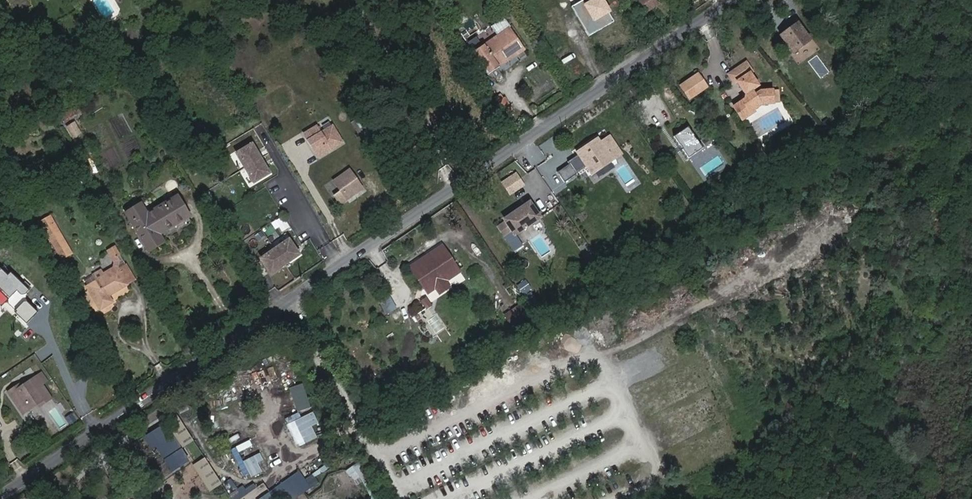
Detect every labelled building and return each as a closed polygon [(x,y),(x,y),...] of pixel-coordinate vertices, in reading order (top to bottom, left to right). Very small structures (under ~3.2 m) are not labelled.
[(575,14),(582,25),(591,20),(593,23),(595,21),(610,12),(604,0),(598,0),(575,14)] [(610,12),(615,20),(619,18),(609,0),(604,0),(610,12)] [(646,13),(656,7),(652,0),(638,0),(646,13)] [(610,12),(595,21),(600,30),(616,21),(615,20),(610,12)] [(185,30),(179,20),(169,26),(175,36),(185,30)] [(809,40),(796,20),(776,33),(789,53),(809,40)] [(185,30),(175,36),(179,43),(189,37),(185,30)] [(524,54),(509,32),(474,55),(489,78),(498,71),(496,66),(511,56),(514,61),(524,54)] [(474,50),(483,44),(478,36),(469,42),(474,50)] [(498,71),(514,61),(511,56),(496,66),(498,71)] [(754,76),(748,66),(730,78),(736,87),(739,86),(747,100),(747,104),(736,111),(745,124),(756,116),(755,114),(763,108),(775,108),(775,95),(762,95),(758,98),(755,94),(762,89),(753,76),(754,76)] [(681,89),(690,102),(708,90),(700,77),(681,89)] [(502,103),(492,110),(498,121),(509,114),(502,103)] [(237,118),(221,127),(238,156),(254,147),(237,118)] [(74,140),(84,135),(76,121),(66,127),(74,140)] [(318,158),(341,143),(332,126),(320,133),(316,126),(303,134),(318,158)] [(686,126),(672,136),(686,157),(700,148),(695,139),(694,139),(691,135),(692,135),(686,126)] [(598,139),(581,148),(583,152),(579,155),(580,157),(585,166),(592,179),(597,176),(594,171),(610,162),(616,159),(621,156),(610,138),(601,144),(598,139)] [(635,165),(621,176),(628,185),(643,174),(635,165)] [(334,185),(340,194),(335,198),(340,206),(363,191),(352,173),(334,185)] [(515,173),(502,183),(510,195),(524,186),(515,173)] [(92,191),(77,183),(71,194),(87,202),(92,191)] [(162,238),(191,220),(180,201),(151,218),(149,214),(133,222),(150,253),(165,244),(162,238)] [(529,201),(501,220),(503,223),(497,227),(504,236),(510,232),(513,237),(541,219),(529,201)] [(130,216),(133,222),(149,214),(145,207),(130,216)] [(285,216),(277,219),(283,232),(290,229),(285,216)] [(50,217),(41,223),(61,258),(71,253),(50,217)] [(583,237),(576,242),(587,259),(595,254),(583,237)] [(289,244),(262,263),(272,278),(300,259),(289,244)] [(112,267),(103,272),(105,275),(126,263),(116,245),(106,251),(113,263),(112,267)] [(445,247),(424,260),(429,267),(450,254),(445,247)] [(429,294),(437,289),(446,284),(462,273),(450,254),(429,267),(424,260),(412,269),(429,294)] [(87,285),(85,286),(99,310),(113,302),(109,296),(136,280),(126,263),(105,275),(95,280),(87,285)] [(92,276),(95,280),(105,275),(103,272),(101,268),(91,274),(92,276)] [(0,270),(0,286),(10,296),(7,299),(8,303),(16,312),(15,313),(26,324),(37,313),(26,302),(28,300),(26,299),(26,296),(28,295),(26,293),(29,291),(22,284),(10,272),(8,275),(1,269),(0,270)] [(92,276),(84,280),(87,285),(95,280),(92,276)] [(529,304),(538,300),(528,279),(519,284),(529,304)] [(32,288),(25,282),(22,284),(29,291),(32,288)] [(446,284),(437,289),(442,296),(450,290),(446,284)] [(392,295),(379,301),(386,315),(398,310),(392,295)] [(426,310),(433,307),(429,297),(422,300),(426,310)] [(513,328),(530,317),(522,305),(505,316),(513,328)] [(45,376),(38,381),(43,388),(50,384),(45,376)] [(18,394),(16,391),(9,395),(24,416),(38,407),(44,403),(46,406),(52,402),(43,388),(38,381),(23,390),(18,394)] [(290,388),(299,411),(312,407),(304,383),(290,388)] [(314,426),(320,423),(315,412),(295,421),(305,444),(319,438),(314,426)] [(395,430),(388,433),(393,441),(399,438),(395,430)] [(248,463),(240,468),(242,471),(230,479),(233,483),(252,470),(248,463)] [(290,495),(287,491),(304,479),(299,473),(261,498),(283,498),(290,495)] [(305,482),(310,488),(311,490),(320,484),(314,475),(305,482)] [(290,495),(293,498),(294,498),(310,488),(305,482),(304,479),(287,491),(290,495)] [(193,494),(196,498),(205,498),(208,498),(203,489),(193,494)]
